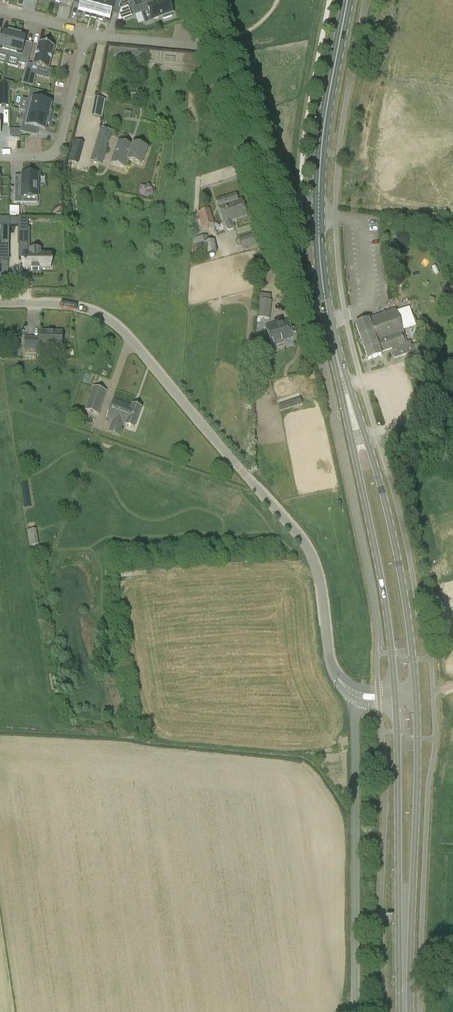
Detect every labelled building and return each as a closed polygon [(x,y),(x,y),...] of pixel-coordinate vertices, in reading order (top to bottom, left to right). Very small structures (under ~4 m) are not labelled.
[(98,0),(82,0),(78,14),(94,18),(98,0)] [(94,18),(109,22),(113,7),(119,9),(121,0),(98,0),(94,18)] [(163,19),(172,16),(171,14),(173,13),(168,0),(161,0),(154,3),(153,0),(140,0),(129,4),(133,15),(148,10),(151,20),(163,17),(163,19)] [(121,11),(118,22),(131,18),(128,8),(121,11)] [(8,57),(15,32),(8,30),(8,32),(3,30),(1,38),(0,37),(0,54),(8,57)] [(22,33),(15,32),(8,57),(19,60),(18,63),(27,66),(32,47),(27,46),(27,44),(24,44),(26,36),(21,35),(22,33)] [(28,64),(23,83),(34,86),(36,76),(37,76),(39,68),(48,70),(54,47),(39,43),(33,65),(28,64)] [(0,84),(0,106),(8,106),(8,84),(0,84)] [(30,92),(25,112),(50,118),(52,111),(50,110),(52,104),(40,101),(41,95),(30,92)] [(100,117),(104,100),(94,98),(91,115),(100,117)] [(50,118),(25,112),(21,132),(31,135),(33,128),(45,131),(47,124),(49,124),(50,118)] [(90,161),(101,165),(112,131),(101,128),(90,161)] [(70,162),(77,163),(81,141),(75,140),(70,162)] [(118,142),(111,163),(125,168),(126,164),(128,160),(133,162),(141,165),(142,163),(147,148),(133,143),(132,147),(126,145),(118,142)] [(14,184),(14,204),(23,204),(37,204),(37,197),(37,174),(22,174),(22,184),(14,184)] [(232,195),(216,200),(224,224),(225,223),(227,230),(229,231),(233,230),(234,228),(232,224),(237,222),(236,220),(246,216),(241,199),(238,200),(234,201),(232,195)] [(11,206),(11,215),(21,215),(21,206),(11,206)] [(210,209),(198,213),(202,228),(215,224),(210,209)] [(28,219),(10,219),(9,226),(19,227),(19,232),(28,232),(28,219)] [(253,235),(239,239),(242,248),(255,243),(253,235)] [(216,252),(213,241),(199,244),(197,244),(200,256),(216,252)] [(39,271),(39,269),(45,269),(45,254),(41,254),(41,250),(28,250),(28,243),(19,243),(19,260),(24,260),(24,269),(32,269),(32,271),(39,271)] [(9,260),(9,244),(0,244),(0,260),(9,260)] [(259,300),(258,317),(270,318),(272,301),(259,300)] [(393,310),(368,319),(368,320),(355,325),(368,360),(381,355),(380,353),(392,349),(394,355),(393,355),(394,358),(395,358),(395,359),(414,353),(410,342),(408,343),(395,309),(393,310)] [(278,324),(278,323),(268,326),(266,327),(272,346),(284,342),(284,341),(294,338),(293,336),(288,321),(278,324)] [(25,349),(40,350),(40,348),(61,348),(62,333),(39,332),(39,338),(25,338),(25,343),(25,349)] [(416,345),(420,356),(425,355),(421,344),(416,345)] [(106,392),(94,387),(86,410),(98,414),(106,392)] [(300,399),(278,407),(280,412),(302,405),(300,399)] [(134,429),(141,409),(133,406),(132,407),(113,400),(107,417),(115,420),(113,426),(119,428),(121,423),(126,424),(125,426),(134,429)] [(36,529),(27,530),(29,546),(39,544),(36,529)]
